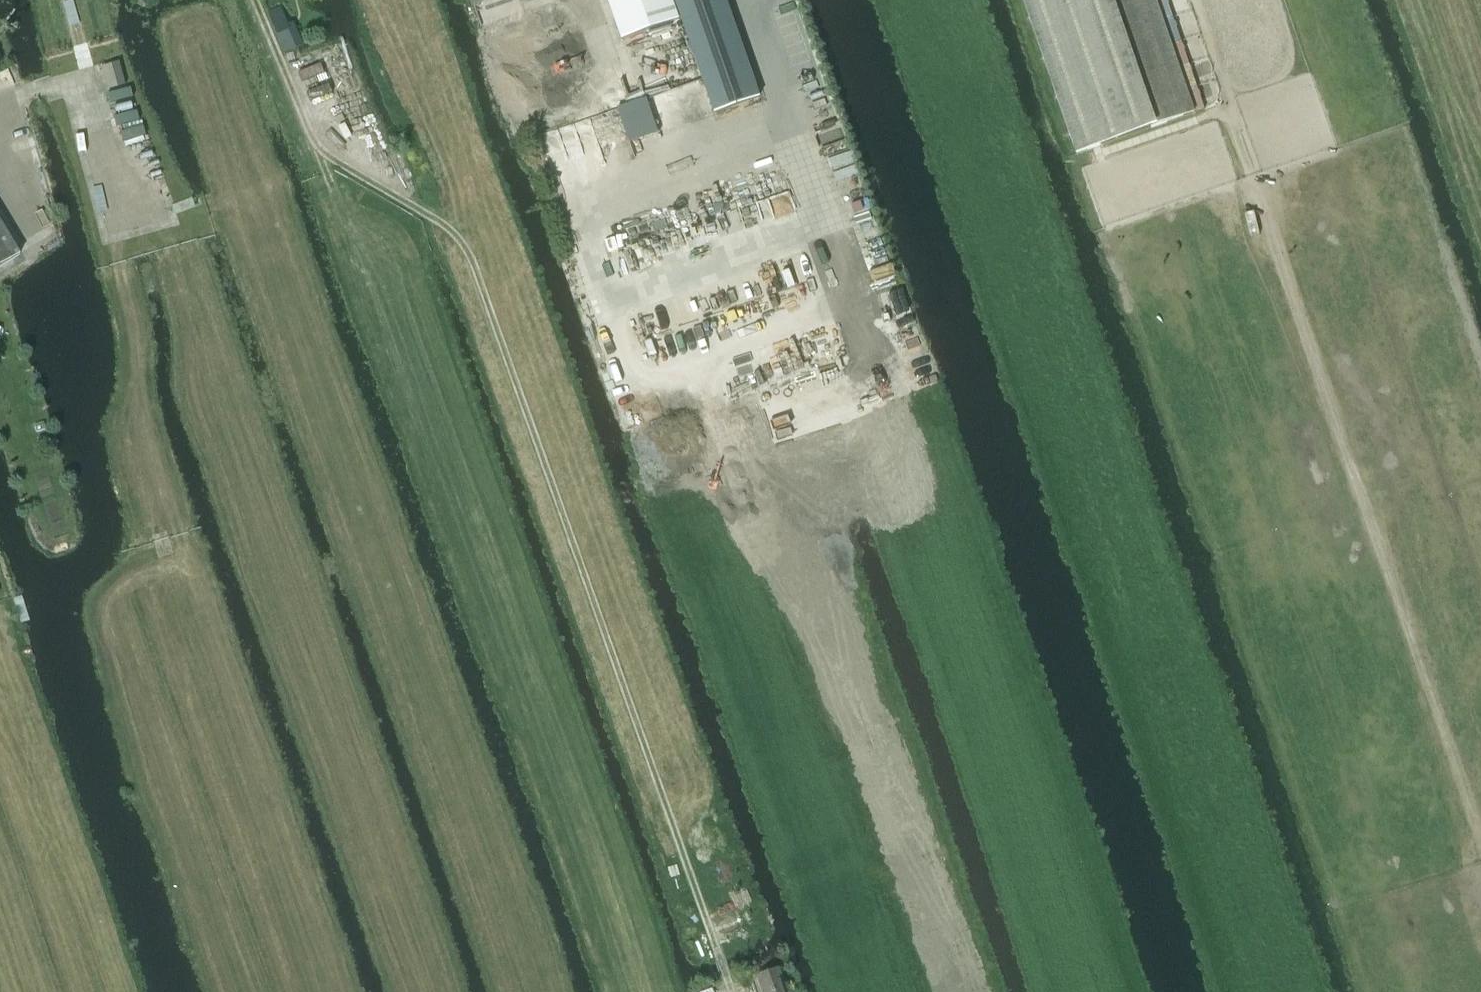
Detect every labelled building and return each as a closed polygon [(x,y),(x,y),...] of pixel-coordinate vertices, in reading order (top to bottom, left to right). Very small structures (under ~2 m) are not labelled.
[(620,39),(679,19),(672,0),(607,0),(620,39)] [(673,1),(714,113),(759,97),(725,0),(673,0),(673,1)] [(1075,153),(1192,113),(1154,0),(1022,0),(1075,153)] [(20,254),(0,221),(0,266),(20,254)] [(756,975),(762,991),(794,991),(792,984),(785,986),(779,967),(756,975)]
